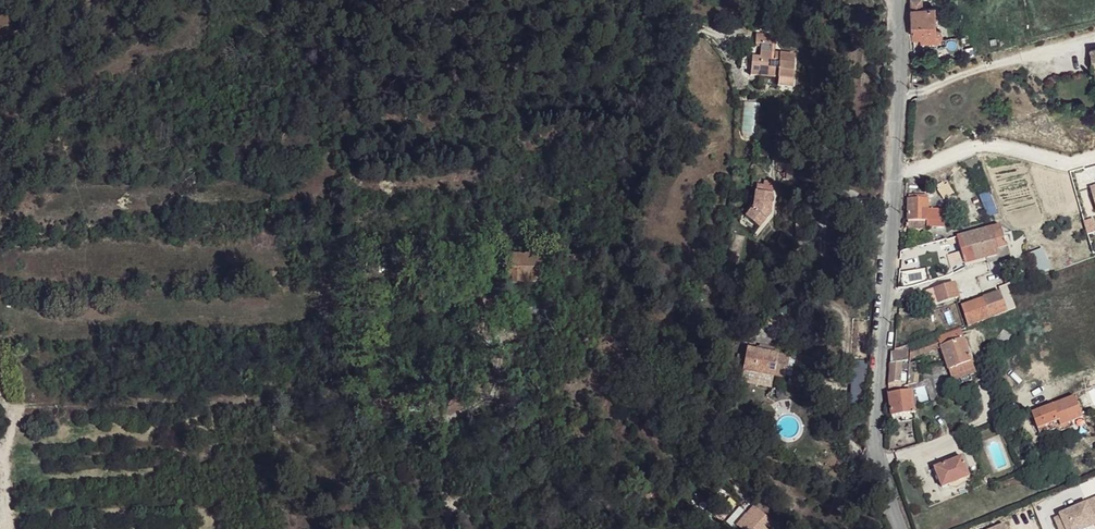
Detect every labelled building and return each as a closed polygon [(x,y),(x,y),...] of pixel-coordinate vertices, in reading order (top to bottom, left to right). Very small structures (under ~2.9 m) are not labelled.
[(915,8),(915,19),(926,19),(925,8),(915,8)] [(942,40),(939,40),(939,19),(926,19),(915,19),(916,49),(924,49),(924,51),(942,51),(945,49),(945,43),(942,40)] [(761,32),(760,43),(767,44),(778,44),(776,34),(761,32)] [(767,44),(766,52),(779,54),(778,44),(767,44)] [(754,58),(752,77),(779,78),(781,78),(779,54),(766,52),(765,58),(754,58)] [(779,54),(781,78),(795,80),(796,56),(779,54)] [(781,78),(782,88),(794,88),(795,80),(781,78)] [(910,195),(910,222),(930,222),(930,209),(929,196),(910,195)] [(930,222),(930,228),(945,228),(947,211),(930,209),(930,222)] [(753,232),(745,241),(757,252),(770,240),(773,219),(756,216),(753,232)] [(984,245),(988,258),(1003,256),(996,229),(972,235),(974,246),(984,245)] [(956,258),(959,266),(988,258),(984,245),(974,246),(972,235),(954,239),(958,256),(956,258)] [(1030,252),(1037,272),(1050,267),(1043,247),(1030,252)] [(555,257),(515,257),(515,283),(555,283),(555,257)] [(931,291),(935,305),(940,304),(962,297),(959,282),(931,291)] [(1003,292),(986,298),(992,319),(1009,313),(1003,292)] [(986,298),(966,306),(971,326),(992,319),(986,298)] [(935,305),(926,307),(929,321),(943,317),(940,304),(935,305)] [(911,354),(911,358),(943,347),(967,338),(964,332),(911,350),(911,354)] [(967,338),(943,347),(956,378),(977,370),(967,338)] [(750,348),(747,372),(774,378),(777,366),(791,368),(793,356),(750,348)] [(911,362),(911,358),(911,354),(895,354),(892,384),(903,384),(904,363),(911,362)] [(911,362),(910,384),(919,382),(919,362),(911,362)] [(777,366),(774,378),(789,380),(791,368),(777,366)] [(917,392),(893,395),(898,417),(918,413),(917,392)] [(1055,407),(1061,421),(1083,412),(1077,399),(1055,407)] [(1034,416),(1042,436),(1058,428),(1074,423),(1086,418),(1083,412),(1061,421),(1055,407),(1034,416)] [(1074,423),(1058,428),(1061,434),(1075,428),(1074,423)] [(959,456),(932,466),(940,486),(967,477),(959,456)] [(1051,510),(1058,528),(1080,528),(1094,524),(1094,495),(1051,510)] [(741,527),(743,528),(768,528),(774,523),(758,509),(741,527)] [(984,528),(1008,528),(1004,520),(984,528)]
